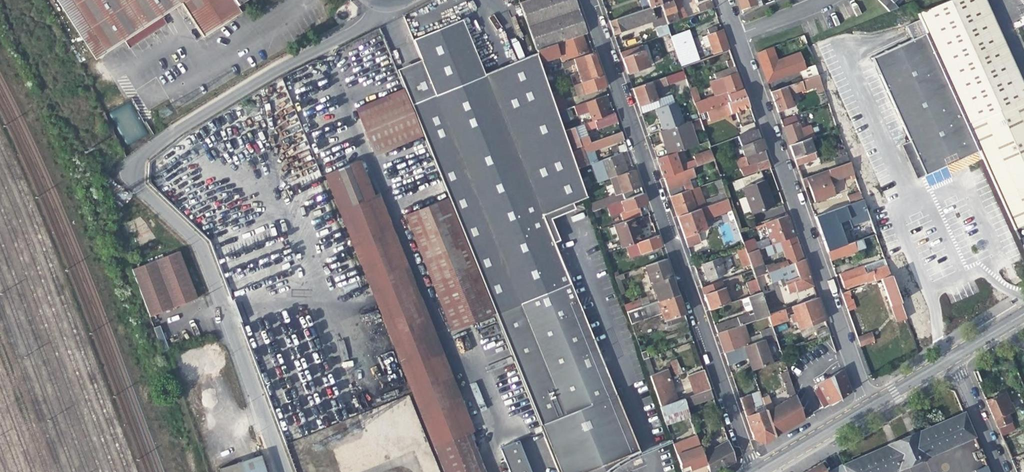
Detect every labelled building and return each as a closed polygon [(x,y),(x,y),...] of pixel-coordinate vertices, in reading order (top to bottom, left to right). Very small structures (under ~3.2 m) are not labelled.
[(106,53),(124,41),(129,47),(166,23),(161,16),(180,4),(202,37),(240,12),(236,6),(246,0),(72,0),(106,53)] [(527,27),(578,9),(575,0),(525,0),(519,2),(527,27)] [(642,10),(649,8),(646,0),(639,0),(642,10)] [(649,8),(650,8),(654,6),(659,5),(657,0),(646,0),(649,8)] [(659,5),(666,24),(671,22),(677,20),(674,10),(671,1),(670,0),(657,0),(659,5)] [(738,1),(741,9),(755,3),(754,0),(738,0),(738,1)] [(890,0),(878,0),(888,11),(897,6),(892,2),(890,0)] [(1023,225),(1023,100),(979,0),(949,0),(916,14),(919,20),(925,33),(978,150),(984,165),(1014,230),(1023,225)] [(713,7),(711,1),(696,6),(699,12),(713,7)] [(756,7),(755,3),(741,9),(742,12),(756,7)] [(666,24),(659,5),(654,6),(650,8),(649,8),(642,10),(609,21),(612,29),(613,33),(651,20),(654,28),(666,24)] [(578,9),(527,27),(535,50),(556,43),(581,34),(586,32),(582,20),(578,9)] [(552,457),(558,471),(603,471),(606,470),(610,467),(613,465),(616,463),(620,460),(626,457),(631,455),(637,451),(637,450),(542,215),(552,211),(578,200),(586,197),(586,196),(585,194),(583,188),(580,179),(576,169),(570,150),(563,131),(560,123),(557,112),(550,93),(546,81),(544,75),(540,62),(536,52),(484,73),(462,18),(412,38),(420,59),(423,65),(398,76),(552,457)] [(704,24),(708,35),(721,30),(718,20),(704,24)] [(911,40),(925,33),(919,20),(904,26),(911,40)] [(724,38),(721,30),(708,35),(707,35),(713,54),(728,49),(724,38)] [(667,52),(674,49),(671,39),(669,32),(661,35),(667,52)] [(689,33),(671,39),(674,49),(676,53),(681,68),(699,61),(689,33)] [(978,150),(925,33),(911,40),(871,58),(908,141),(924,175),(978,150)] [(584,43),(581,34),(556,43),(558,50),(567,47),(570,56),(587,51),(584,43)] [(639,38),(629,41),(631,48),(641,45),(639,38)] [(631,48),(629,41),(618,46),(620,52),(631,48)] [(558,50),(556,43),(535,50),(536,52),(540,62),(560,55),(558,50)] [(648,43),(641,45),(631,48),(620,52),(624,64),(627,74),(655,64),(648,43)] [(761,65),(765,76),(779,70),(776,60),(771,46),(756,51),(761,65)] [(588,54),(587,51),(570,56),(572,60),(573,59),(581,56),(588,54)] [(586,70),(589,80),(601,76),(597,63),(593,52),(588,54),(581,56),(583,62),(575,65),(578,73),(586,70)] [(799,69),(803,80),(817,75),(813,65),(804,67),(799,52),(776,60),(779,70),(765,76),(766,81),(799,69)] [(575,64),(575,65),(583,62),(581,56),(573,59),(575,64)] [(420,59),(395,69),(398,76),(423,65),(420,59)] [(713,74),(720,95),(726,92),(721,78),(736,72),(734,67),(729,69),(713,74)] [(682,71),(665,77),(667,84),(684,78),(682,71)] [(726,92),(729,102),(745,97),(741,85),(736,72),(721,78),(726,92)] [(820,83),(817,75),(803,80),(785,86),(770,91),(773,100),(777,111),(791,106),(787,94),(820,83)] [(584,93),(605,87),(603,81),(601,76),(589,80),(580,83),(584,93)] [(667,84),(665,77),(655,80),(657,87),(652,89),(653,89),(667,85),(667,84)] [(546,81),(550,93),(558,90),(554,79),(546,81)] [(653,89),(652,89),(650,82),(632,88),(635,97),(638,106),(656,100),(653,89)] [(577,95),(584,93),(580,83),(573,85),(577,95)] [(372,155),(420,135),(401,89),(353,108),(372,155)] [(559,90),(558,90),(550,93),(557,112),(565,109),(559,90)] [(698,102),(693,104),(697,114),(705,111),(725,104),(729,102),(726,92),(720,95),(698,102)] [(603,103),(600,96),(573,106),(576,112),(583,109),(584,113),(588,112),(590,117),(603,112),(606,111),(603,103)] [(747,118),(752,116),(748,106),(745,97),(729,102),(725,104),(705,111),(708,120),(738,110),(741,117),(746,115),(747,118)] [(125,144),(145,135),(130,102),(110,111),(125,144)] [(660,121),(663,130),(683,124),(676,102),(656,109),(660,121)] [(569,120),(565,109),(557,112),(560,123),(569,120)] [(594,120),(604,116),(603,112),(590,117),(591,120),(594,120)] [(597,129),(617,122),(614,112),(604,116),(594,120),(597,129)] [(794,114),(780,119),(785,134),(789,144),(808,138),(814,136),(809,124),(799,127),(797,121),(796,121),(794,114)] [(663,130),(660,131),(665,146),(668,155),(674,153),(696,145),(688,122),(683,124),(663,130)] [(821,129),(818,123),(812,125),(814,131),(821,129)] [(589,143),(587,137),(582,124),(563,131),(570,150),(580,146),(589,143)] [(738,136),(740,145),(742,152),(744,156),(764,149),(760,140),(757,130),(738,136)] [(591,151),(623,139),(622,136),(620,132),(589,143),(580,146),(570,150),(576,169),(587,165),(583,154),(591,151)] [(815,157),(809,141),(808,138),(789,144),(792,153),(796,164),(815,157)] [(924,175),(908,141),(903,143),(921,182),(926,180),(924,175)] [(747,166),(740,168),(742,176),(753,172),(754,174),(770,168),(767,159),(764,149),(744,156),(747,166)] [(679,166),(674,153),(668,155),(657,159),(660,168),(663,177),(691,168),(713,160),(710,150),(694,155),(695,160),(679,166)] [(595,162),(591,151),(583,154),(587,165),(590,164),(595,162)] [(620,153),(595,162),(590,164),(597,182),(615,176),(626,172),(623,162),(620,153)] [(833,158),(836,166),(849,162),(846,154),(833,158)] [(736,159),(740,168),(747,166),(744,156),(736,159)] [(322,174),(421,419),(456,405),(370,195),(356,161),(322,174)] [(814,201),(833,194),(829,181),(828,178),(830,177),(830,178),(835,176),(836,179),(849,174),(853,173),(849,162),(836,166),(801,179),(804,186),(808,185),(811,192),(814,201)] [(694,177),(691,168),(663,177),(666,186),(670,197),(685,192),(689,191),(692,190),(689,182),(685,184),(684,181),(694,177)] [(615,176),(621,193),(640,187),(636,178),(633,169),(626,172),(615,176)] [(587,177),(580,179),(583,188),(590,185),(587,177)] [(718,197),(694,205),(696,210),(698,209),(727,199),(722,185),(720,180),(713,182),(718,197)] [(742,187),(745,197),(748,196),(754,213),(773,206),(768,194),(763,180),(742,187)] [(590,185),(583,188),(585,194),(589,192),(593,191),(590,185)] [(621,193),(623,200),(642,193),(640,187),(621,193)] [(694,205),(690,194),(689,191),(685,192),(670,197),(674,209),(676,217),(696,210),(694,205)] [(377,192),(370,195),(456,405),(467,433),(473,431),(377,192)] [(859,192),(847,196),(850,204),(862,200),(859,192)] [(607,205),(620,201),(623,200),(621,193),(601,200),(604,206),(607,205)] [(632,208),(645,204),(644,199),(642,193),(623,200),(620,201),(607,205),(610,215),(620,212),(623,221),(633,218),(635,217),(632,208)] [(751,214),(754,213),(748,196),(745,197),(751,214)] [(449,331),(492,313),(445,197),(403,214),(449,331)] [(730,210),(727,199),(698,209),(702,220),(730,210)] [(578,200),(552,211),(553,211),(557,213),(560,213),(565,213),(568,212),(571,210),(574,207),(576,204),(578,200)] [(592,211),(604,206),(601,200),(588,204),(590,211),(592,211)] [(702,220),(698,209),(696,210),(676,217),(683,236),(687,246),(700,242),(696,231),(705,228),(702,220)] [(763,223),(771,245),(779,242),(794,237),(791,228),(787,215),(763,223)] [(620,247),(625,246),(635,242),(641,240),(637,228),(633,218),(623,221),(613,225),(612,225),(620,247)] [(639,254),(660,247),(658,241),(656,235),(641,240),(635,242),(639,254)] [(785,260),(772,264),(774,270),(779,268),(792,264),(802,260),(799,251),(794,237),(779,242),(782,249),(785,260)] [(741,242),(744,249),(745,254),(756,250),(752,238),(741,242)] [(629,257),(639,254),(635,242),(625,246),(629,257)] [(768,254),(782,249),(779,242),(771,245),(763,248),(765,256),(769,255),(768,254)] [(853,242),(827,251),(830,260),(856,251),(853,242)] [(742,267),(749,265),(745,254),(744,249),(737,251),(742,267)] [(762,266),(756,250),(745,254),(749,265),(751,270),(762,266)] [(149,316),(195,298),(178,251),(131,269),(149,316)] [(717,258),(701,264),(704,272),(707,280),(723,274),(717,258)] [(646,266),(652,284),(671,277),(668,270),(664,259),(646,266)] [(867,284),(881,279),(890,276),(887,267),(884,259),(839,273),(843,282),(844,288),(866,280),(867,284)] [(795,291),(811,285),(808,275),(802,260),(792,264),(794,268),(796,273),(782,277),(785,285),(787,292),(795,290),(795,291)] [(772,263),(762,266),(751,270),(754,277),(766,273),(774,270),(772,264),(772,263)] [(647,285),(652,284),(646,266),(641,267),(647,285)] [(781,273),(779,268),(774,270),(766,273),(770,282),(778,279),(782,277),(781,273)] [(781,273),(782,277),(796,273),(794,268),(781,273)] [(626,272),(618,275),(614,277),(620,294),(624,293),(620,278),(627,276),(626,272)] [(905,318),(890,276),(881,279),(888,297),(897,321),(901,320),(901,322),(904,321),(903,319),(905,318)] [(652,284),(658,302),(677,295),(674,287),(671,277),(652,284)] [(744,284),(749,297),(759,293),(755,280),(744,284)] [(721,281),(701,288),(706,303),(709,311),(729,304),(721,281)] [(865,284),(841,293),(848,311),(850,310),(849,307),(852,306),(848,296),(866,289),(865,284)] [(749,314),(714,326),(715,330),(717,333),(737,326),(767,316),(759,293),(749,297),(748,297),(753,310),(755,316),(750,317),(749,314)] [(670,325),(685,320),(681,308),(677,295),(658,302),(626,312),(630,323),(661,313),(664,320),(668,320),(670,325)] [(747,312),(753,310),(748,297),(741,300),(744,310),(747,312)] [(816,297),(811,299),(819,322),(824,321),(820,310),(816,297)] [(819,322),(811,299),(791,307),(799,329),(819,322)] [(787,320),(784,312),(783,309),(767,316),(771,326),(787,320)] [(743,341),(737,326),(717,333),(720,344),(724,354),(732,351),(730,345),(743,341)] [(818,339),(829,335),(826,327),(816,331),(818,339)] [(764,332),(764,334),(766,339),(774,336),(772,328),(764,332)] [(866,328),(855,332),(857,338),(868,334),(866,328)] [(871,333),(868,334),(857,338),(860,346),(873,341),(871,333)] [(764,334),(743,341),(730,345),(732,351),(750,344),(762,340),(766,339),(764,334)] [(770,362),(762,340),(750,344),(732,351),(724,354),(728,365),(748,358),(750,363),(751,368),(770,362)] [(655,373),(650,358),(643,360),(648,375),(655,373)] [(677,358),(671,360),(677,374),(683,372),(677,358)] [(655,373),(648,375),(659,405),(679,398),(669,368),(655,373)] [(687,376),(694,393),(694,394),(709,390),(706,380),(703,370),(687,376)] [(789,370),(781,372),(787,396),(794,394),(789,370)] [(837,399),(849,392),(841,370),(816,385),(817,386),(819,390),(814,392),(822,408),(837,399)] [(683,408),(712,398),(711,395),(709,390),(694,394),(694,393),(680,399),(683,408)] [(759,392),(749,395),(755,413),(761,411),(766,410),(765,407),(759,392)] [(1004,394),(986,401),(991,413),(998,428),(1012,422),(1008,412),(1012,410),(1009,403),(1008,403),(1004,394)] [(768,440),(775,436),(771,426),(766,411),(766,410),(761,411),(755,413),(749,395),(739,398),(753,439),(762,443),(768,440)] [(771,426),(775,436),(788,428),(793,425),(803,419),(794,395),(766,411),(771,426)] [(687,417),(683,408),(680,399),(659,406),(658,407),(665,425),(687,417)] [(467,433),(456,405),(421,419),(443,471),(483,471),(467,433)] [(1016,413),(1018,419),(1023,416),(1023,410),(1016,413)] [(974,436),(964,412),(919,432),(919,431),(893,442),(887,445),(887,446),(842,465),(845,471),(892,471),(974,436)] [(1003,441),(1015,436),(1018,435),(1012,422),(998,428),(1001,435),(1003,441)] [(672,444),(679,464),(678,464),(681,471),(684,471),(694,469),(706,464),(702,456),(694,435),(672,444)] [(1023,454),(1015,436),(1003,441),(1011,458),(1023,454)] [(519,441),(501,448),(510,471),(531,471),(519,441)] [(702,456),(706,464),(709,471),(713,471),(724,466),(734,460),(727,441),(702,456)] [(975,460),(983,457),(980,449),(972,452),(975,460)] [(607,471),(627,459),(638,454),(637,451),(631,455),(626,457),(620,460),(616,463),(613,465),(610,467),(606,470),(603,471),(607,471)] [(221,471),(265,471),(261,458),(220,471),(221,471)] [(821,463),(821,462),(811,468),(805,471),(826,471),(821,463)]
